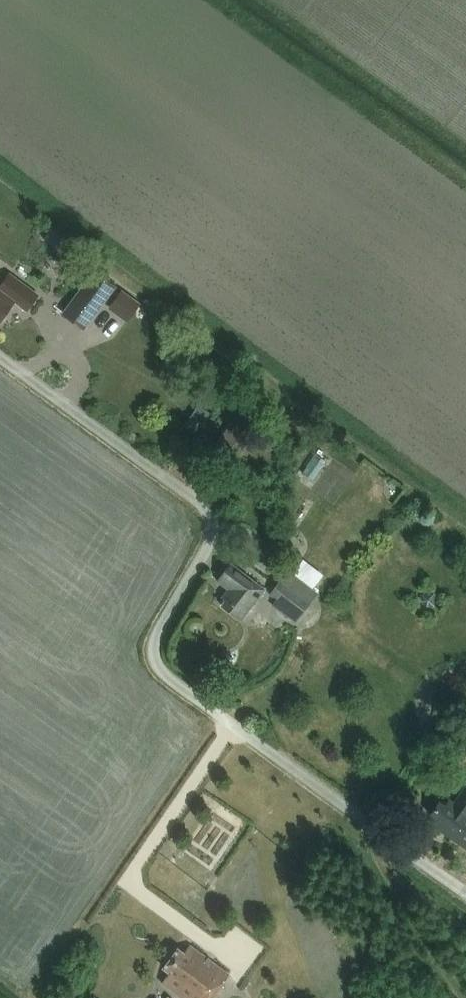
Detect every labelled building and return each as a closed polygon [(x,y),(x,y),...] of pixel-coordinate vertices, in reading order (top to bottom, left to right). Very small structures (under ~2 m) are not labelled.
[(83,330),(115,285),(92,268),(60,313),(83,330)] [(14,301),(26,310),(38,294),(10,274),(0,287),(0,320),(14,301)] [(122,290),(108,309),(127,323),(141,304),(122,290)] [(191,416),(202,424),(210,413),(199,405),(191,416)] [(308,443),(303,451),(311,457),(313,453),(316,448),(308,443)] [(337,450),(316,489),(342,503),(362,463),(337,450)] [(265,588),(231,562),(217,580),(228,589),(221,597),(225,600),(221,604),(241,619),(265,588)] [(318,593),(289,572),(273,593),(280,599),(274,606),(296,622),(318,593)] [(435,606),(435,593),(422,593),(422,603),(428,606),(435,606)] [(455,803),(450,799),(446,805),(440,801),(430,814),(436,819),(432,825),(465,848),(465,786),(455,803)] [(189,997),(215,997),(232,975),(192,946),(186,954),(180,950),(167,968),(172,972),(163,984),(183,997),(184,997),(186,996),(189,997)]
